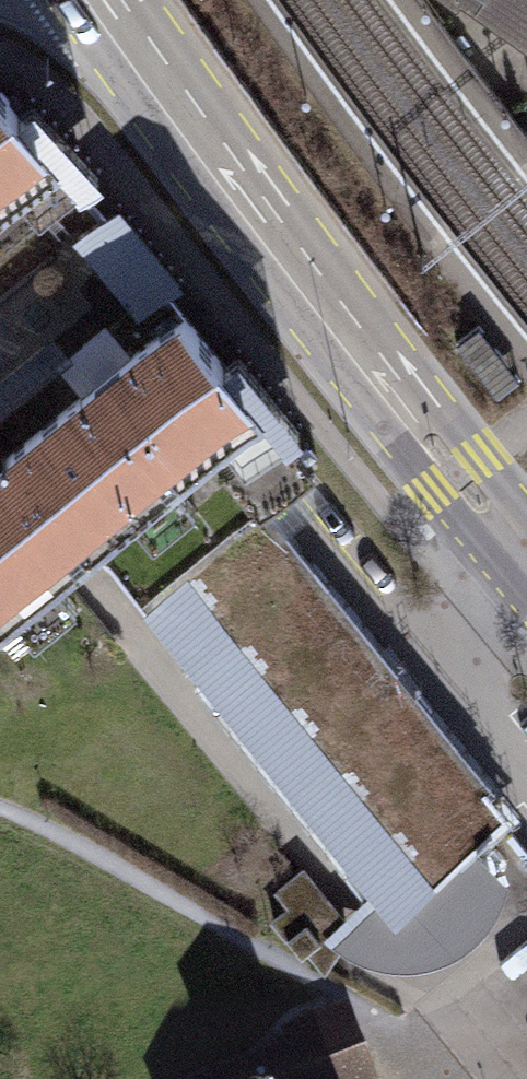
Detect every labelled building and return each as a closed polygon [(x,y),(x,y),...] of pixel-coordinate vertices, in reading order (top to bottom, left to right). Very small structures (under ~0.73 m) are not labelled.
[(526,20),(526,0),(493,0),(526,20)] [(74,182),(0,89),(0,240),(74,182)] [(127,205),(80,241),(144,322),(190,286),(127,205)] [(79,597),(90,586),(282,437),(193,326),(2,477),(0,479),(0,498),(79,597)] [(79,597),(0,498),(0,660),(79,597)] [(259,516),(142,616),(371,884),(394,911),(474,843),(512,811),(259,516)] [(394,911),(371,884),(321,932),(372,960),(408,963),(449,951),(482,924),(497,906),(510,875),(474,843),(394,911)] [(356,1011),(285,1037),(291,1053),(218,1078),(380,1078),(356,1011)]
